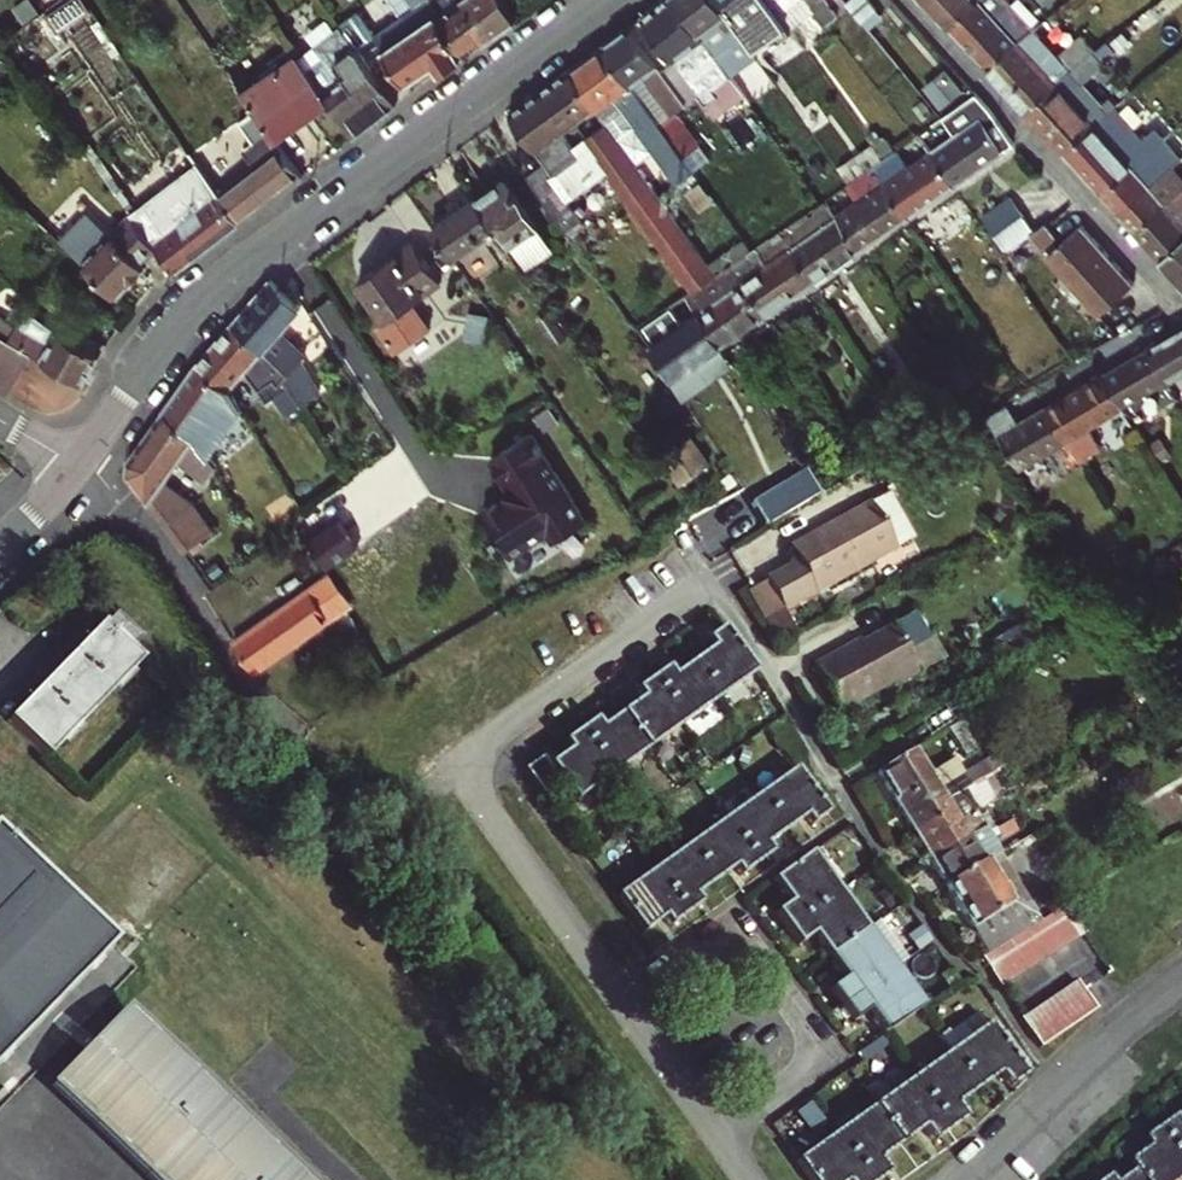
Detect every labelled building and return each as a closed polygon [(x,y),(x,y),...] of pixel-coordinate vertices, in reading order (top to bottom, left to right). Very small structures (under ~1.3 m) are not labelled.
[(33,19),(47,9),(41,0),(28,0),(22,4),(33,19)] [(59,29),(88,10),(81,0),(72,0),(49,16),(59,29)] [(382,80),(399,69),(409,82),(435,63),(440,70),(462,55),(429,0),(417,0),(420,4),(378,35),(361,12),(343,24),(360,47),(382,80)] [(462,55),(488,38),(468,0),(429,0),(462,55)] [(518,17),(509,0),(468,0),(488,38),(518,17)] [(678,0),(662,0),(643,15),(676,60),(712,110),(721,102),(714,91),(733,77),(705,38),(678,0)] [(705,38),(715,31),(740,66),(758,52),(746,36),(743,31),(721,0),(678,0),(705,38)] [(743,31),(764,16),(753,0),(721,0),(743,31)] [(767,40),(789,25),(770,0),(753,0),(764,16),(743,31),(746,36),(758,27),(767,40)] [(810,0),(770,0),(789,25),(809,53),(821,43),(813,32),(827,22),(813,5),(810,0)] [(827,22),(828,24),(838,16),(826,0),(820,0),(813,5),(827,22)] [(846,1),(861,20),(875,8),(869,0),(847,0),(846,1)] [(1012,0),(983,0),(953,28),(990,69),(1035,26),(1012,0)] [(1044,19),(1027,0),(1012,0),(1035,26),(1044,19)] [(665,68),(676,60),(643,15),(608,43),(677,141),(686,154),(700,144),(676,110),(688,102),(665,68)] [(999,78),(1028,110),(1090,52),(1095,48),(1081,33),(1058,53),(1035,26),(990,69),(999,78)] [(773,49),(767,40),(758,27),(746,36),(758,52),(761,57),(773,49)] [(677,141),(608,43),(607,43),(572,68),(598,105),(609,121),(630,150),(648,138),(659,153),(677,141)] [(334,82),(322,90),(328,99),(353,135),(397,100),(382,80),(360,47),(327,71),(334,82)] [(1090,52),(1028,110),(1066,152),(1097,123),(1107,114),(1108,113),(1118,105),(1112,98),(1104,105),(1084,84),(1103,68),(1090,52)] [(328,99),(322,90),(298,56),(245,94),(276,136),(328,99)] [(947,106),(971,86),(952,64),(929,84),(947,106)] [(563,131),(582,117),(598,105),(572,68),(512,113),(547,163),(528,176),(563,226),(582,213),(573,199),(608,175),(691,290),(717,272),(630,150),(609,121),(593,132),(577,143),(574,139),(569,142),(563,131)] [(977,93),(956,107),(969,126),(932,151),(955,186),(1012,146),(1001,130),(993,136),(975,111),(984,104),(977,93)] [(609,121),(598,105),(582,117),(593,132),(609,121)] [(1107,114),(1097,123),(1123,153),(1133,143),(1107,114)] [(1123,153),(1097,123),(1066,152),(1104,193),(1164,138),(1153,126),(1133,143),(1123,153)] [(1104,193),(1118,208),(1151,181),(1153,183),(1181,157),(1164,138),(1104,193)] [(873,140),(838,165),(849,181),(873,165),(885,156),(873,140)] [(281,144),(219,191),(241,222),(303,175),(281,144)] [(885,183),(907,168),(895,149),(885,156),(873,165),(885,183)] [(211,150),(197,159),(215,185),(229,175),(211,150)] [(955,186),(932,151),(907,168),(885,183),(909,217),(955,186)] [(849,181),(848,182),(860,200),(838,215),(862,249),(909,217),(885,183),(873,165),(849,181)] [(1118,208),(1138,231),(1169,201),(1153,183),(1151,181),(1118,208)] [(140,189),(125,200),(133,212),(176,271),(187,263),(241,222),(219,191),(169,228),(140,189)] [(1173,198),(1181,207),(1181,206),(1181,191),(1173,198)] [(1014,196),(984,216),(1007,249),(1036,231),(1014,196)] [(434,229),(453,256),(496,227),(477,198),(434,229)] [(1162,257),(1181,238),(1181,217),(1169,201),(1138,231),(1162,257)] [(814,282),(862,249),(838,215),(830,203),(797,226),(792,220),(791,221),(778,230),(791,247),(814,282)] [(582,213),(563,226),(570,236),(588,222),(582,213)] [(95,225),(71,251),(118,296),(147,266),(144,262),(156,251),(131,215),(109,238),(95,225)] [(1110,316),(1147,281),(1087,219),(1051,254),(1110,316)] [(771,235),(775,242),(783,253),(791,247),(778,230),(771,235)] [(1045,245),(1036,231),(1007,249),(1017,264),(1045,245)] [(384,322),(402,351),(445,325),(428,297),(458,279),(432,236),(365,276),(390,318),(384,322)] [(1162,257),(1181,278),(1181,238),(1162,257)] [(783,253),(775,242),(762,251),(761,248),(751,255),(748,250),(733,261),(768,313),(814,282),(791,247),(783,253)] [(691,290),(686,293),(693,303),(698,310),(721,345),(768,313),(733,261),(717,272),(691,290)] [(686,293),(677,300),(684,309),(693,303),(686,293)] [(30,351),(46,360),(85,381),(102,352),(25,310),(15,327),(0,319),(0,335),(30,351)] [(721,345),(698,310),(651,343),(672,378),(721,345)] [(798,324),(810,344),(824,335),(812,315),(798,324)] [(233,323),(197,364),(228,391),(243,373),(260,387),(267,382),(288,416),(303,405),(286,378),(290,372),(233,323)] [(1150,347),(1171,380),(1181,373),(1181,328),(1150,347)] [(7,391),(30,351),(0,335),(0,387),(7,391)] [(1106,373),(1126,406),(1171,380),(1150,347),(1106,373)] [(1105,419),(1126,406),(1106,373),(1071,394),(1081,411),(1094,403),(1105,419)] [(1050,406),(1070,439),(1097,423),(1105,419),(1094,403),(1081,411),(1071,394),(1050,406)] [(1070,439),(1050,406),(1028,419),(1018,401),(989,418),(1022,467),(1070,439)] [(1114,426),(1103,433),(1116,454),(1127,447),(1114,426)] [(533,433),(495,459),(512,486),(508,499),(562,477),(533,433)] [(203,448),(196,434),(180,459),(215,485),(221,469),(219,466),(203,448)] [(682,446),(666,457),(679,477),(696,465),(682,446)] [(757,510),(768,526),(821,494),(810,476),(757,510)] [(589,520),(562,477),(508,499),(486,513),(499,532),(495,536),(501,545),(506,543),(514,555),(551,529),(558,540),(589,520)] [(763,584),(781,616),(894,551),(867,502),(782,550),(792,567),(763,584)] [(332,563),(365,540),(346,513),(313,536),(332,563)] [(269,618),(290,646),(343,608),(326,577),(269,618)] [(118,613),(104,627),(131,652),(144,639),(118,613)] [(235,643),(255,672),(290,646),(269,618),(235,643)] [(856,638),(810,665),(838,712),(889,682),(891,686),(916,671),(889,623),(867,636),(869,639),(860,645),(856,638)] [(8,722),(47,759),(140,661),(131,652),(104,627),(102,624),(8,722)] [(693,663),(719,700),(755,674),(724,629),(706,641),(712,649),(693,663)] [(719,700),(693,663),(672,677),(666,669),(651,680),(683,725),(719,700)] [(683,725),(651,680),(635,691),(641,700),(622,713),(648,750),(683,725)] [(648,750),(622,713),(600,728),(594,720),(580,730),(611,776),(648,750)] [(959,723),(947,730),(963,758),(976,750),(959,723)] [(548,766),(562,785),(574,802),(611,776),(580,730),(562,743),(568,752),(548,766)] [(1174,751),(1181,764),(1181,746),(1174,751)] [(945,800),(937,787),(915,751),(878,772),(914,833),(934,821),(928,810),(945,800)] [(562,785),(548,766),(542,757),(524,770),(545,799),(562,785)] [(945,800),(952,796),(988,775),(980,762),(937,787),(945,800)] [(795,770),(760,795),(785,831),(804,818),(810,826),(827,815),(795,770)] [(988,775),(952,796),(958,805),(994,785),(988,775)] [(765,846),(785,831),(760,795),(724,820),(756,865),(770,855),(765,846)] [(930,860),(985,826),(976,812),(959,822),(945,800),(928,810),(934,821),(914,833),(930,860)] [(688,847),(713,883),(733,869),(739,877),(756,865),(724,820),(688,847)] [(992,840),(1009,831),(1004,824),(989,833),(992,840)] [(1012,837),(1009,831),(992,840),(989,833),(985,826),(930,860),(947,888),(984,866),(979,856),(1012,837)] [(116,943),(0,830),(0,1062),(116,943)] [(688,847),(652,872),(684,916),(700,905),(695,896),(713,883),(688,847)] [(811,855),(773,883),(789,906),(775,914),(787,931),(839,893),(811,855)] [(1042,923),(1001,856),(984,866),(947,888),(987,956),(1042,923)] [(652,872),(615,898),(641,935),(662,921),(667,928),(684,916),(652,872)] [(828,960),(867,932),(839,893),(787,931),(798,947),(812,938),(828,960)] [(987,956),(981,960),(998,987),(1087,935),(1069,907),(1042,923),(987,956)] [(867,932),(828,960),(843,981),(830,990),(842,1007),(894,970),(867,932)] [(99,1002),(136,968),(124,956),(88,990),(99,1002)] [(923,1009),(894,970),(842,1007),(854,1024),(867,1014),(884,1037),(921,1011),(923,1009)] [(1077,983),(1019,1019),(1039,1049),(1083,1021),(1094,1010),(1077,983)] [(291,1175),(277,1161),(262,1148),(249,1136),(241,1129),(244,1125),(126,1009),(52,1084),(151,1179),(295,1179),(291,1175)] [(951,1053),(978,1091),(998,1076),(1008,1091),(1025,1076),(988,1025),(951,1053)] [(951,1053),(913,1080),(950,1132),(966,1121),(956,1106),(978,1091),(951,1053)] [(913,1080),(876,1107),(903,1145),(923,1130),(933,1144),(950,1132),(913,1080)] [(836,1136),(868,1179),(883,1179),(889,1176),(879,1162),(903,1145),(876,1107),(836,1136)] [(1179,1120),(1163,1132),(1181,1159),(1181,1125),(1179,1120)] [(1163,1132),(1147,1143),(1153,1152),(1133,1166),(1139,1174),(1143,1179),(1181,1179),(1181,1159),(1163,1132)] [(797,1164),(809,1179),(868,1179),(836,1136),(797,1164)]
